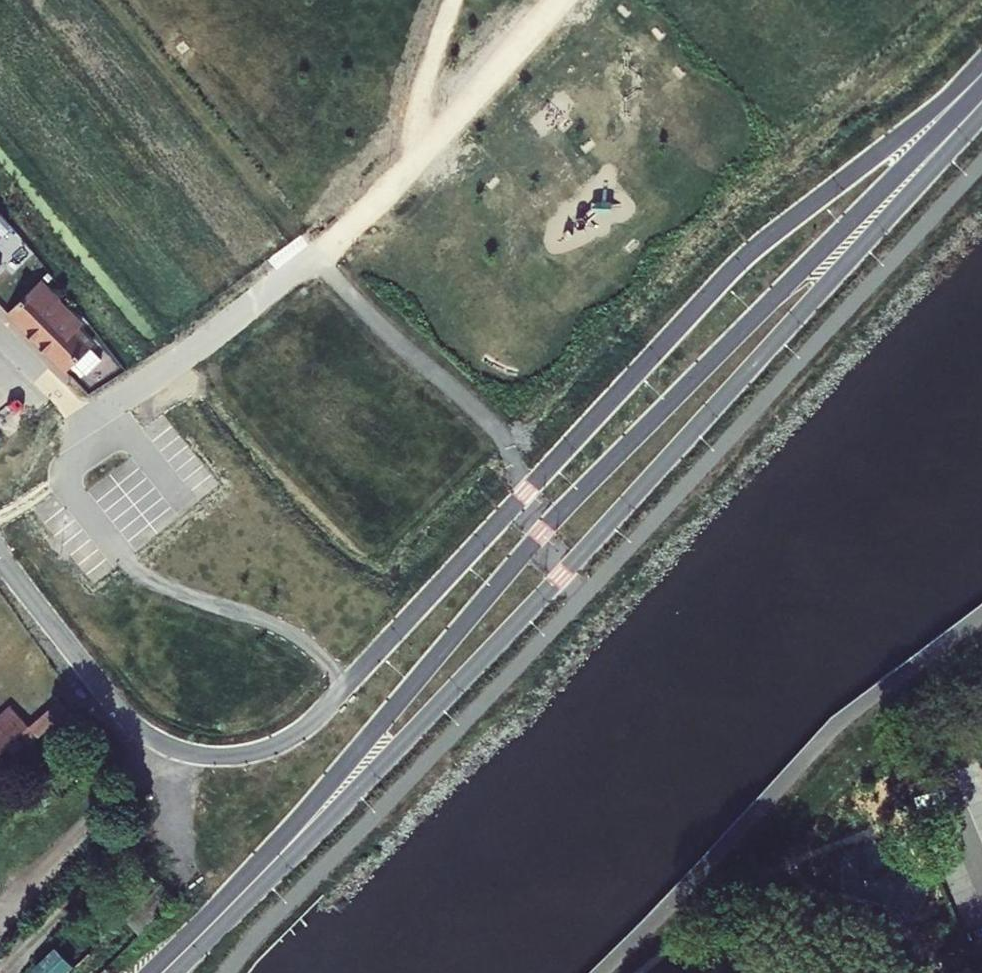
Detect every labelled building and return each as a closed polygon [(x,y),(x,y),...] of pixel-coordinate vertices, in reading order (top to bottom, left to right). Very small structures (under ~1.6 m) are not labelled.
[(12,226),(0,211),(0,237),(12,226)] [(22,237),(11,245),(25,261),(35,253),(22,237)] [(7,313),(65,371),(75,361),(91,345),(94,342),(79,326),(84,322),(42,278),(7,313)] [(103,358),(91,345),(75,361),(86,373),(103,358)] [(55,702),(29,725),(20,734),(31,746),(66,714),(55,702)] [(0,714),(0,753),(20,734),(29,725),(10,704),(0,714)] [(56,935),(29,961),(32,967),(56,945),(74,964),(77,957),(56,935)] [(138,944),(129,953),(135,959),(144,950),(138,944)]
